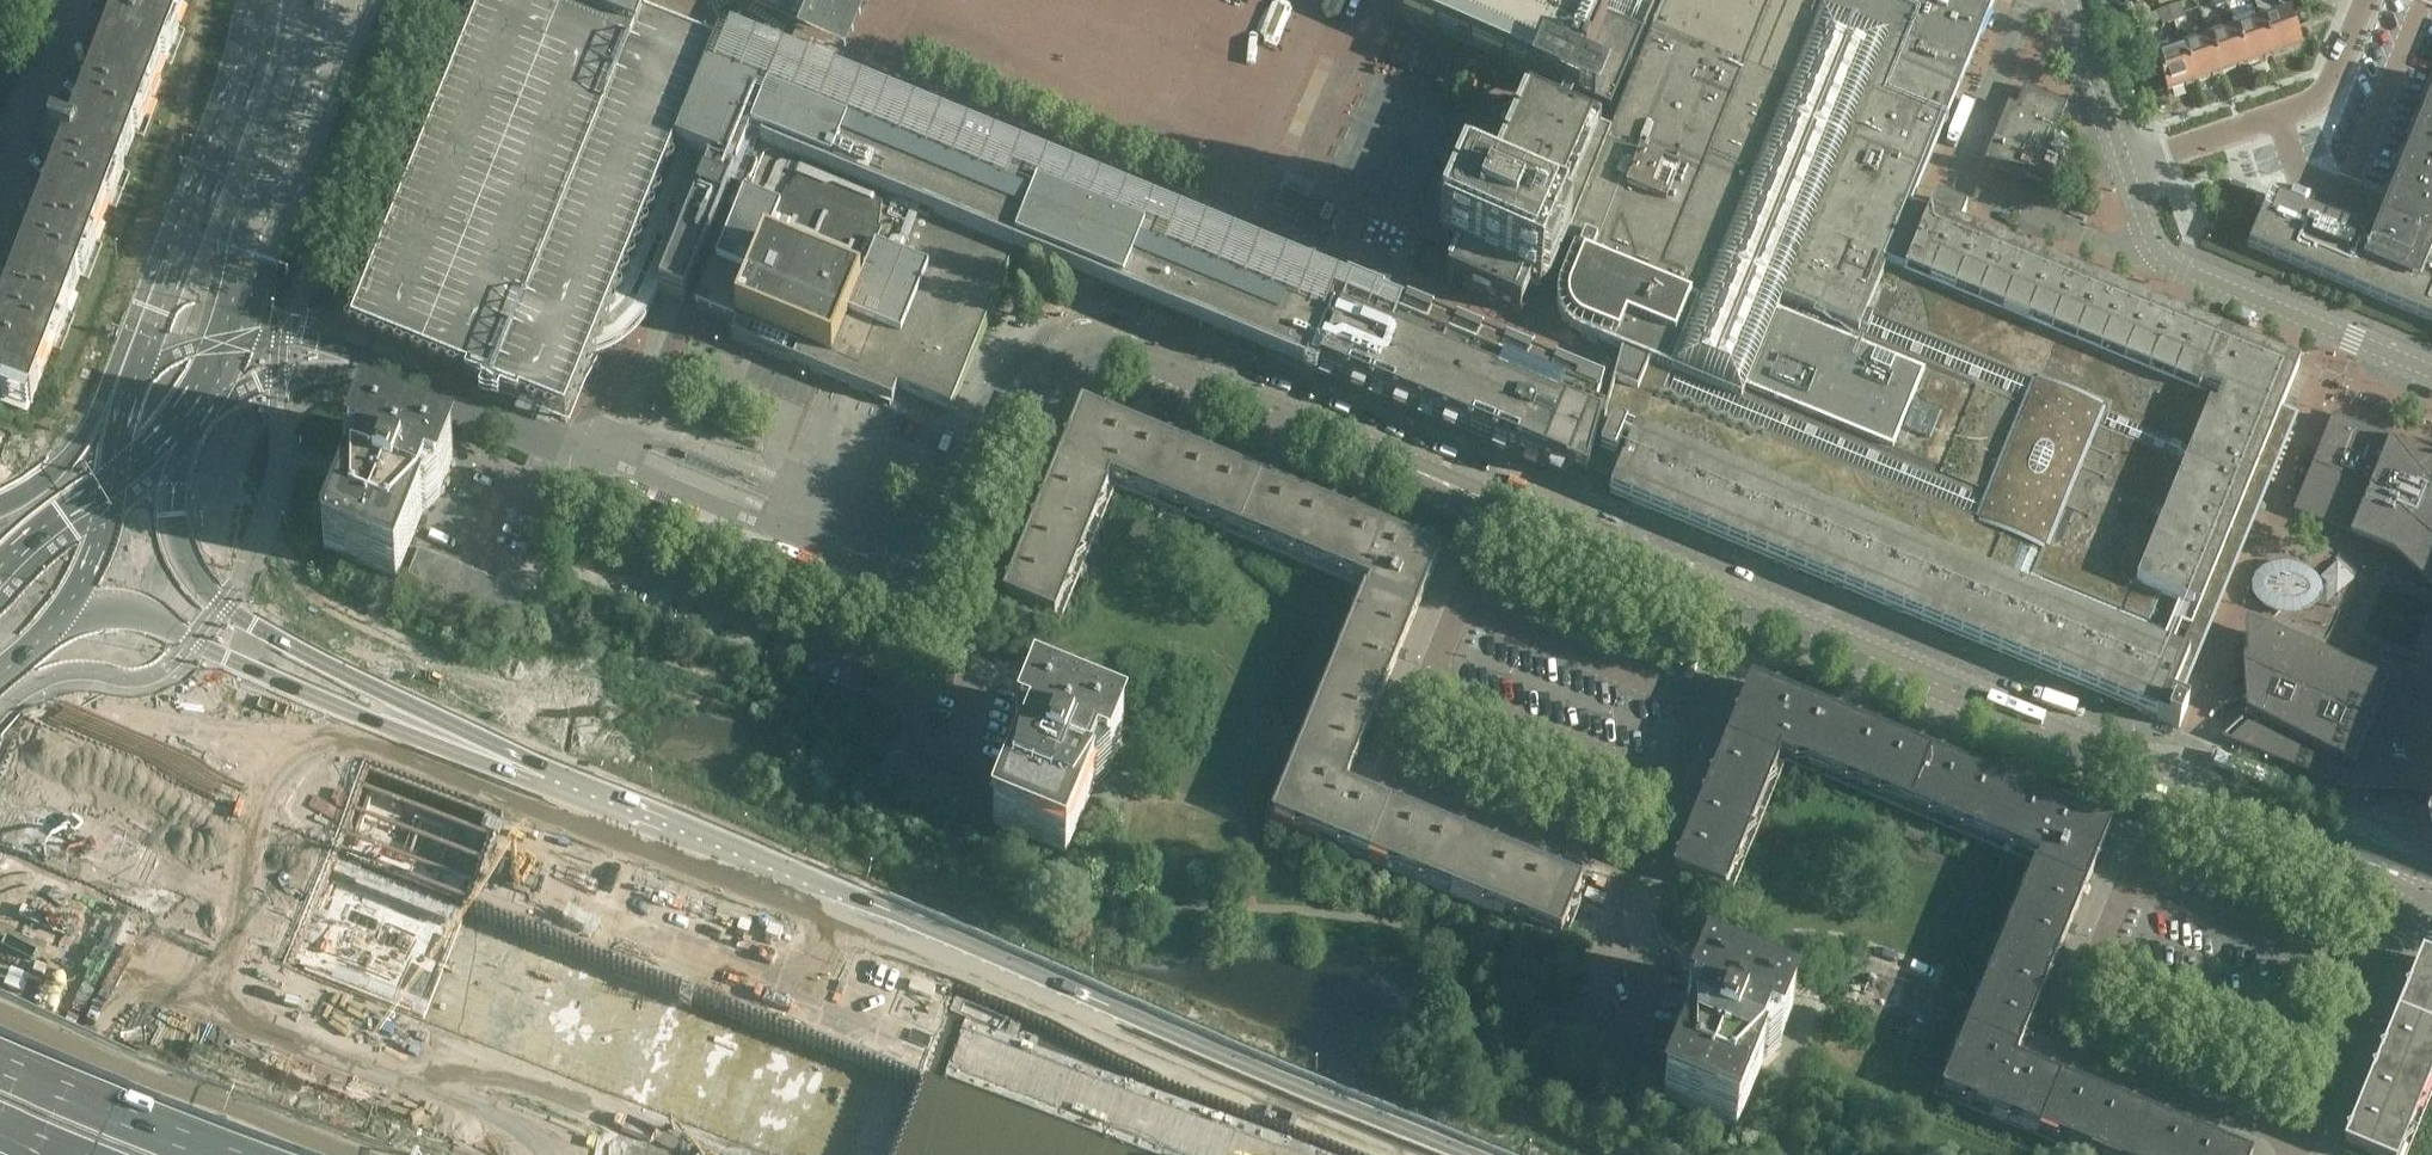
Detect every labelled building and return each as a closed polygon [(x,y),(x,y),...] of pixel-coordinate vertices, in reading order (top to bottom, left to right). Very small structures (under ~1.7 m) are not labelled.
[(129,149),(184,9),(167,2),(168,0),(130,0),(79,133),(58,125),(47,103),(31,144),(69,159),(13,304),(0,337),(0,391),(31,403),(53,348),(53,347),(129,149)] [(672,158),(715,51),(689,40),(646,21),(643,28),(674,41),(675,41),(676,42),(677,43),(677,44),(678,45),(678,46),(678,47),(678,48),(677,50),(676,51),(674,52),(673,53),(672,53),(671,53),(669,53),(663,69),(643,61),(643,60),(632,55),(631,56),(631,57),(630,57),(629,57),(629,56),(628,56),(628,55),(628,54),(583,35),(582,37),(581,36),(561,27),(559,28),(558,28),(557,27),(557,26),(494,0),(484,0),(473,28),(349,332),(530,405),(565,420),(659,189),(672,158)] [(557,26),(557,27),(558,28),(559,28),(561,27),(581,36),(582,37),(583,35),(628,54),(628,55),(628,56),(629,56),(629,57),(630,57),(631,57),(631,56),(632,55),(643,60),(643,61),(663,69),(669,53),(671,53),(672,53),(673,53),(674,52),(676,51),(677,50),(678,48),(678,47),(678,46),(678,45),(677,44),(677,43),(676,42),(675,41),(674,41),(643,28),(646,21),(643,20),(642,21),(620,12),(620,11),(619,10),(619,11),(596,2),(597,1),(596,1),(595,2),(590,0),(494,0),(557,26)] [(826,39),(844,0),(737,0),(826,39)] [(1650,37),(1566,0),(1390,0),(1383,16),(1399,23),(1403,25),(1433,38),(1437,40),(1467,53),(1471,55),(1502,68),(1505,70),(1536,83),(1544,87),(1563,95),(1560,104),(1559,106),(1610,129),(1617,113),(1650,37)] [(1611,137),(1567,240),(1577,244),(1575,247),(1576,248),(1560,289),(1559,292),(1558,293),(1557,296),(1557,301),(1557,304),(1557,306),(1557,307),(1558,311),(1559,315),(1560,318),(1563,322),(1565,325),(1567,328),(1570,330),(1574,333),(1577,335),(1582,338),(1614,351),(1622,354),(1672,374),(1776,121),(1759,80),(1764,69),(1775,42),(1791,49),(1803,44),(1816,12),(1889,42),(1884,55),(1881,60),(1873,57),(1779,281),(1788,285),(1872,320),(1883,325),(1928,218),(1917,214),(1908,210),(1934,152),(1958,92),(1957,92),(1959,88),(1964,74),(1965,75),(1996,0),(1674,0),(1668,16),(1661,13),(1655,26),(1650,37),(1617,113),(1620,114),(1611,137)] [(1650,37),(1655,26),(1661,13),(1632,0),(1566,0),(1650,37)] [(1661,13),(1668,16),(1674,0),(1632,0),(1661,13)] [(2224,0),(2212,0),(2216,9),(2226,5),(2224,0)] [(2292,9),(2295,0),(2281,0),(2279,4),(2292,9)] [(2180,4),(2169,8),(2174,23),(2185,19),(2180,4)] [(2174,23),(2169,8),(2158,12),(2163,26),(2174,23)] [(1889,42),(1816,12),(1803,44),(1791,49),(1775,42),(1764,69),(1759,80),(1776,121),(1672,374),(1689,381),(1728,396),(1741,402),(1742,398),(1775,320),(1785,294),(1788,285),(1779,281),(1873,57),(1881,60),(1884,55),(1889,42)] [(2288,13),(2261,22),(2273,57),(2300,48),(2288,13)] [(2273,57),(2261,22),(2235,31),(2247,66),(2273,57)] [(2247,66),(2235,31),(2209,40),(2221,75),(2247,66)] [(2221,75),(2209,40),(2183,49),(2195,84),(2221,75)] [(1430,67),(1452,73),(1457,52),(1435,46),(1430,67)] [(2195,84),(2183,49),(2156,58),(2168,93),(2195,84)] [(716,50),(715,51),(714,53),(672,158),(709,174),(659,294),(662,295),(684,304),(736,177),(750,144),(763,149),(1015,253),(1147,307),(1185,323),(1253,351),(1306,373),(1317,377),(1345,308),(1307,293),(1309,288),(1284,277),(1282,282),(1214,254),(1175,238),(1177,233),(1152,223),(1150,228),(1095,206),(1097,201),(1072,190),(1070,196),(963,152),(965,147),(939,136),(937,141),(803,86),(805,81),(786,74),(780,71),(778,76),(762,72),(731,58),(717,51),(716,50)] [(2059,125),(2061,119),(2067,105),(2024,87),(2016,107),(2012,105),(2010,105),(2009,105),(2008,106),(2007,106),(2007,107),(1989,151),(1996,154),(1992,165),(2051,189),(2055,179),(2045,175),(2044,177),(2036,173),(2056,124),(2059,125)] [(2392,193),(2379,224),(2386,227),(2385,230),(2383,230),(2382,230),(2381,230),(2380,231),(2379,231),(2378,233),(2378,234),(2378,235),(2378,237),(2379,238),(2381,239),(2380,241),(2357,232),(2357,233),(2270,197),(2249,247),(2431,322),(2431,95),(2392,193)] [(1567,240),(1611,137),(1528,101),(1484,202),(1465,194),(1454,219),(1440,250),(1448,254),(1459,259),(1448,283),(1520,315),(1521,311),(1520,311),(1530,289),(1543,296),(1567,240)] [(1485,173),(1497,147),(1474,137),(1455,181),(1460,183),(1468,166),(1485,173)] [(1013,259),(1015,253),(763,149),(758,161),(756,160),(755,162),(758,163),(748,188),(745,186),(744,188),(747,189),(742,201),(739,200),(739,201),(742,203),(742,201),(754,206),(754,207),(756,208),(751,220),(747,218),(745,218),(742,218),(739,218),(736,219),(734,221),(732,222),(730,225),(729,226),(697,308),(737,325),(731,339),(823,377),(822,379),(850,391),(851,388),(863,393),(862,396),(890,407),(891,405),(892,405),(898,391),(951,413),(1013,260),(1013,259)] [(1959,225),(1960,226),(1961,224),(1960,224),(1965,212),(1966,213),(1966,211),(1936,198),(1930,213),(1931,214),(1931,213),(1959,225)] [(2199,647),(2259,499),(2263,490),(2292,421),(2280,417),(2298,370),(2235,344),(2234,348),(2221,342),(2222,338),(1928,218),(1883,325),(2033,386),(2037,387),(2100,413),(2097,420),(2068,491),(2053,529),(2044,550),(2032,578),(2199,647)] [(1872,320),(1788,285),(1785,294),(1775,320),(1802,331),(1805,323),(1815,327),(1814,329),(1859,349),(1868,328),(1872,320)] [(1437,346),(1345,308),(1317,377),(1575,483),(1596,411),(1599,397),(1575,387),(1549,378),(1533,372),(1518,368),(1505,364),(1498,362),(1472,356),(1463,354),(1454,351),(1437,346)] [(2027,412),(1998,400),(1907,362),(1904,368),(1859,349),(1814,329),(1815,327),(1805,323),(1802,331),(1775,320),(1742,398),(1991,497),(1997,481),(2041,499),(2063,448),(2020,429),(2027,412)] [(2033,386),(1872,320),(1868,328),(1859,349),(1904,368),(1907,362),(1998,400),(2027,412),(2037,387),(2033,386)] [(2004,590),(2024,542),(1981,523),(1888,485),(1829,461),(1791,445),(1751,429),(1663,393),(1617,374),(1604,417),(1588,475),(1591,476),(1594,469),(1608,475),(1617,478),(1617,479),(1610,496),(1629,504),(1981,648),(1983,642),(1988,644),(1986,650),(1999,655),(1999,656),(2156,720),(2179,729),(2189,705),(2178,700),(2182,691),(2181,691),(2191,666),(2081,621),(2004,590)] [(1741,402),(1672,374),(1666,386),(1663,393),(1791,445),(1829,461),(1888,485),(1981,523),(1991,497),(1742,398),(1741,402)] [(2100,413),(2037,387),(2027,412),(2020,429),(2063,448),(2041,499),(1997,481),(1991,497),(1981,523),(2024,542),(2044,550),(2053,529),(2068,491),(2097,420),(2100,413)] [(1156,505),(1179,448),(1081,408),(1057,468),(1106,488),(1115,491),(1116,489),(1156,505)] [(2315,459),(2303,502),(2407,545),(2412,545),(2423,542),(2427,540),(2431,535),(2431,451),(2424,447),(2399,439),(2398,442),(2382,436),(2383,433),(2332,416),(2315,459)] [(415,534),(422,515),(436,500),(437,501),(437,499),(452,462),(453,462),(453,461),(367,426),(366,427),(351,464),(350,465),(360,469),(353,487),(351,486),(351,487),(344,505),(343,504),(341,510),(336,523),(335,525),(328,542),(328,543),(362,558),(364,559),(364,558),(399,573),(399,571),(406,554),(407,554),(407,553),(414,535),(415,534)] [(1238,539),(1261,482),(1179,448),(1156,505),(1238,539)] [(1115,491),(1106,488),(1057,468),(1038,515),(1089,536),(1096,538),(1115,491)] [(1320,572),(1343,516),(1261,482),(1238,539),(1320,572)] [(1096,538),(1089,536),(1038,515),(1004,598),(1002,604),(1059,628),(1096,538)] [(1440,555),(1343,516),(1320,572),(1359,589),(1358,591),(1365,594),(1367,595),(1415,615),(1440,555)] [(2044,550),(2024,542),(2004,590),(2081,621),(2191,666),(2194,657),(2199,647),(2032,578),(2044,550)] [(421,582),(433,554),(432,555),(419,550),(408,576),(421,582)] [(435,588),(447,560),(446,559),(445,562),(433,557),(433,554),(421,582),(435,588)] [(2341,591),(2358,575),(2341,558),(2325,574),(2341,591)] [(448,593),(460,565),(459,565),(458,567),(446,562),(447,560),(435,588),(448,593)] [(462,599),(473,570),(472,573),(459,567),(460,565),(448,593),(462,599)] [(475,604),(486,576),(485,578),(472,573),(473,571),(473,570),(462,599),(475,604)] [(2259,594),(2260,594),(2262,598),(2265,601),(2269,604),(2273,607),(2277,608),(2282,610),(2286,610),(2291,610),(2296,610),(2300,608),(2304,607),(2308,604),(2312,600),(2314,596),(2314,591),(2314,587),(2311,583),(2308,579),(2304,576),(2300,574),(2296,572),(2291,571),(2287,571),(2282,571),(2277,571),(2273,572),(2268,574),(2264,577),(2261,580),(2259,584),(2259,589),(2259,594)] [(488,609),(500,581),(499,581),(498,583),(486,578),(487,576),(486,576),(475,604),(488,609)] [(501,615),(513,587),(512,589),(499,584),(500,581),(488,609),(501,615)] [(515,620),(525,595),(526,593),(525,592),(525,594),(512,589),(513,587),(501,615),(515,620)] [(1382,697),(1415,615),(1367,595),(1365,594),(1358,591),(1324,674),(1382,697)] [(1348,780),(1382,697),(1324,674),(1290,756),(1342,778),(1348,780)] [(1824,780),(1848,722),(1752,683),(1727,742),(1776,762),(1778,763),(1784,766),(1785,764),(1824,780)] [(2392,790),(2431,793),(2431,704),(2294,694),(2282,696),(2271,700),(2261,707),(2251,716),(2251,715),(2227,738),(2307,771),(2309,768),(2337,779),(2336,782),(2348,787),(2392,790)] [(1021,760),(1020,763),(997,818),(1068,847),(1092,790),(1089,789),(1097,771),(1107,775),(1107,773),(1122,738),(1123,736),(1037,701),(1036,702),(1021,739),(1021,740),(1021,760)] [(1930,756),(1848,722),(1824,780),(1907,814),(1930,756)] [(1778,763),(1776,762),(1727,742),(1708,790),(1759,811),(1765,813),(1784,766),(1778,763)] [(1367,864),(1390,807),(1339,786),(1342,778),(1290,756),(1263,822),(1367,864)] [(1989,848),(2013,790),(1930,756),(1907,814),(1989,848)] [(999,788),(998,788),(985,783),(986,781),(974,809),(988,815),(999,788)] [(1765,813),(1759,811),(1708,790),(1671,879),(1729,903),(1765,813)] [(2110,830),(2013,790),(1989,848),(2028,864),(2028,866),(2085,890),(2110,830)] [(1448,898),(1472,841),(1390,807),(1367,864),(1448,898)] [(1581,886),(1472,841),(1448,898),(1564,946),(1580,907),(1573,904),(1581,886)] [(2190,863),(2178,858),(2172,872),(2184,877),(2190,863)] [(2051,972),(2085,890),(2028,866),(1994,948),(2051,972)] [(2017,1055),(2051,972),(1994,948),(1960,1031),(2012,1052),(2017,1055)] [(2421,957),(2397,1017),(2431,1031),(2431,962),(2421,957)] [(1774,1049),(1777,1050),(1777,1049),(1792,1012),(1793,1011),(1706,976),(1706,977),(1691,1014),(1690,1015),(1692,1016),(1693,1036),(1691,1036),(1667,1093),(1663,1101),(1736,1131),(1738,1122),(1761,1064),(1760,1064),(1774,1049)] [(2397,1017),(2378,1064),(2428,1085),(2431,1086),(2431,1031),(2397,1017)] [(2009,1061),(2012,1052),(1960,1031),(1933,1097),(2036,1139),(2060,1082),(2009,1061)] [(1631,1079),(1642,1051),(1641,1053),(1628,1048),(1629,1046),(1618,1073),(1631,1079)] [(1644,1084),(1655,1056),(1654,1058),(1642,1053),(1643,1051),(1642,1051),(1631,1079),(1644,1084)] [(1656,1056),(1655,1056),(1644,1084),(1658,1090),(1668,1063),(1655,1058),(1656,1056)] [(2428,1085),(2378,1064),(2341,1154),(2343,1154),(2407,1154),(2431,1094),(2431,1086),(2428,1085)] [(2060,1082),(2036,1139),(2075,1154),(2125,1154),(2142,1115),(2060,1082)] [(2142,1115),(2125,1154),(2239,1154),(2142,1115)]
